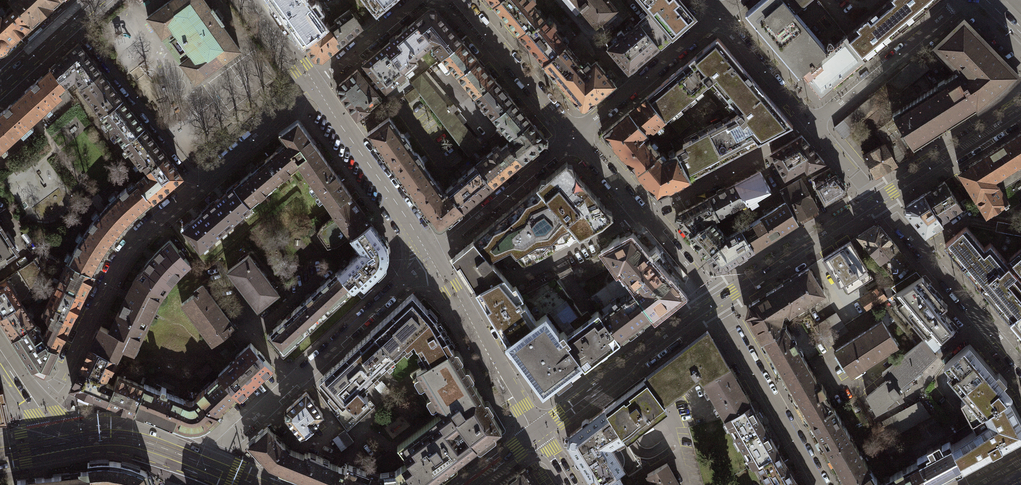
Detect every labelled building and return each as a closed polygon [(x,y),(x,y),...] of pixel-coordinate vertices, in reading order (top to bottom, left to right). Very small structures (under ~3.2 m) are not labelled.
[(59,0),(9,0),(12,4),(31,25),(40,17),(41,18),(53,8),(51,6),(59,0)] [(147,16),(161,35),(159,36),(180,65),(181,63),(195,82),(240,49),(222,24),(223,23),(213,8),(211,9),(205,0),(169,0),(147,16)] [(272,1),(276,6),(303,43),(321,30),(325,27),(306,0),(272,0),(272,1)] [(377,14),(394,0),(364,0),(377,14)] [(493,5),(519,34),(529,26),(532,29),(545,18),(532,3),(536,0),(499,0),(493,5)] [(596,27),(617,9),(609,0),(573,0),(596,27)] [(652,11),(649,13),(639,22),(659,47),(669,38),(694,17),(679,0),(642,0),(652,11)] [(795,12),(809,0),(762,0),(746,13),(799,75),(802,72),(828,50),(795,12)] [(877,10),(888,24),(891,21),(899,30),(936,0),(889,0),(877,10)] [(7,9),(7,11),(8,12),(7,13),(5,15),(5,17),(3,18),(0,14),(0,53),(2,52),(5,51),(8,48),(9,44),(18,37),(21,37),(23,34),(24,32),(31,25),(12,4),(7,9)] [(361,27),(361,26),(349,9),(334,20),(336,23),(330,27),(342,43),(361,27)] [(415,21),(431,40),(431,41),(434,43),(435,44),(434,47),(442,56),(461,40),(436,11),(429,10),(415,21)] [(877,10),(847,35),(850,39),(854,44),(853,44),(865,59),(899,30),(891,21),(888,24),(877,10)] [(529,26),(519,34),(543,63),(567,44),(553,28),(557,26),(554,23),(551,26),(545,18),(532,29),(529,26)] [(977,107),(997,94),(1017,75),(1016,74),(1017,73),(964,19),(937,45),(961,70),(956,73),(977,107)] [(431,40),(415,21),(384,47),(405,74),(418,63),(414,58),(431,44),(431,41),(431,40)] [(628,72),(659,47),(639,22),(608,48),(628,72)] [(322,60),(342,43),(330,27),(323,33),(321,30),(303,43),(314,59),(322,60)] [(837,43),(828,50),(802,72),(804,75),(804,76),(821,96),(865,59),(853,44),(854,44),(850,39),(847,35),(837,43)] [(676,152),(690,179),(793,125),(718,37),(654,90),(647,96),(666,119),(708,84),(735,116),(683,144),(685,147),(676,152)] [(461,40),(442,56),(442,57),(458,76),(477,59),(461,40)] [(81,86),(100,72),(78,43),(51,68),(64,86),(75,78),(81,86)] [(580,106),(587,107),(615,83),(596,60),(591,64),(588,61),(584,64),(567,44),(543,63),(580,106)] [(405,74),(384,47),(364,64),(386,90),(405,74)] [(919,57),(889,83),(898,94),(929,69),(919,57)] [(477,59),(458,76),(461,79),(476,97),(495,80),(480,63),(477,59)] [(64,86),(51,68),(19,97),(37,117),(61,96),(58,92),(64,86)] [(382,99),(357,69),(339,84),(338,92),(357,118),(368,110),(368,111),(382,99)] [(79,87),(101,116),(122,99),(100,72),(81,86),(79,87)] [(914,147),(977,107),(956,73),(945,80),(944,79),(938,83),(938,84),(892,113),(895,117),(914,147)] [(421,74),(412,82),(442,121),(453,112),(458,108),(454,103),(450,106),(449,105),(448,106),(421,74)] [(495,80),(476,97),(493,117),(513,101),(495,80)] [(888,82),(874,93),(884,105),(898,94),(889,83),(888,82)] [(415,87),(405,95),(410,102),(421,95),(415,87)] [(844,139),(864,122),(882,107),(884,105),(874,93),(834,127),(844,139)] [(647,96),(629,111),(646,132),(650,128),(652,131),(666,119),(647,96)] [(37,117),(19,97),(16,99),(0,114),(0,127),(12,140),(34,120),(37,117)] [(144,128),(122,99),(101,116),(123,144),(144,128)] [(513,101),(493,117),(511,137),(512,137),(530,121),(513,101)] [(887,113),(882,107),(864,122),(869,129),(887,113)] [(612,143),(637,172),(659,153),(660,152),(649,140),(646,143),(640,136),(646,132),(629,111),(603,133),(612,143)] [(453,112),(442,121),(468,155),(481,145),(453,112)] [(391,165),(412,150),(408,144),(410,143),(404,134),(401,134),(389,117),(368,133),(374,142),(372,143),(377,150),(379,149),(391,165)] [(905,153),(914,147),(895,117),(875,131),(878,136),(879,136),(884,144),(885,143),(897,164),(908,158),(905,153)] [(300,164),(299,166),(306,175),(326,161),(298,121),(280,134),(286,142),(284,144),(300,164)] [(522,161),(544,143),(547,143),(547,137),(544,137),(530,121),(512,137),(515,140),(510,145),(509,145),(522,161)] [(0,127),(0,151),(12,140),(0,127)] [(143,166),(147,170),(166,156),(144,128),(123,144),(141,168),(143,166)] [(1008,201),(1001,190),(1020,178),(1020,132),(960,172),(986,213),(988,214),(1008,201)] [(824,162),(801,135),(771,153),(785,177),(805,166),(807,170),(824,162)] [(476,165),(492,186),(519,164),(522,161),(509,145),(510,145),(508,143),(504,146),(501,148),(498,146),(476,165)] [(884,144),(864,155),(873,172),(876,176),(897,164),(885,143),(884,144)] [(284,144),(259,165),(275,185),(299,166),(300,164),(284,144)] [(414,196),(435,181),(424,165),(424,162),(418,154),(416,155),(412,150),(391,165),(402,180),(400,182),(405,189),(407,188),(414,196)] [(670,157),(665,160),(659,153),(637,172),(657,196),(690,179),(676,152),(669,156),(670,157)] [(137,182),(152,202),(182,177),(166,156),(147,170),(152,177),(148,180),(145,176),(137,182)] [(350,194),(326,161),(306,175),(330,209),(350,194)] [(541,179),(537,187),(580,237),(581,236),(589,236),(590,231),(602,225),(613,216),(612,215),(612,210),(605,207),(575,172),(572,164),(567,163),(566,162),(546,179),(541,179)] [(250,206),(275,185),(259,165),(234,186),(250,206)] [(492,186),(476,165),(446,189),(447,190),(463,210),(492,186)] [(845,186),(830,168),(811,178),(825,204),(844,191),(845,186)] [(735,184),(747,202),(770,188),(760,171),(735,184)] [(789,204),(809,193),(801,178),(792,183),(781,189),(787,201),(789,204)] [(435,181),(414,196),(419,203),(417,205),(422,212),(424,211),(435,226),(436,227),(438,228),(440,228),(441,228),(443,227),(448,223),(449,225),(455,220),(454,218),(463,210),(447,190),(444,193),(435,181)] [(942,220),(942,219),(961,207),(945,181),(925,194),(942,220)] [(115,197),(105,208),(125,227),(134,218),(143,209),(152,202),(137,182),(128,190),(126,188),(115,197)] [(708,197),(719,217),(747,202),(735,184),(708,197)] [(234,186),(209,207),(226,227),(250,206),(234,186)] [(474,239),(473,240),(490,259),(491,260),(510,249),(524,266),(580,237),(537,187),(474,239)] [(705,191),(671,208),(674,213),(708,197),(705,191)] [(809,193),(789,204),(797,220),(818,208),(809,193)] [(327,248),(336,246),(350,236),(351,238),(371,223),(350,194),(330,209),(335,216),(322,225),(317,234),(327,248)] [(942,220),(925,194),(906,205),(905,211),(925,234),(944,221),(942,219),(942,220)] [(699,227),(712,220),(713,221),(719,217),(708,197),(679,213),(677,220),(690,235),(699,227)] [(796,222),(798,220),(797,220),(789,204),(787,201),(741,229),(754,249),(756,247),(757,249),(765,243),(764,242),(788,227),(789,229),(797,223),(796,222)] [(200,248),(226,227),(209,207),(183,228),(200,248)] [(92,222),(89,227),(112,243),(115,238),(123,229),(125,227),(105,208),(102,210),(97,217),(92,222)] [(707,254),(727,237),(713,221),(712,220),(699,227),(690,235),(707,254)] [(383,240),(371,223),(351,238),(356,246),(357,246),(358,245),(362,251),(359,253),(358,253),(357,253),(337,272),(354,290),(361,284),(364,288),(380,273),(384,269),(386,264),(387,260),(388,257),(388,254),(388,252),(387,248),(385,243),(383,240)] [(0,224),(0,262),(17,251),(0,224)] [(875,225),(858,236),(893,277),(911,262),(879,226),(875,225)] [(1009,258),(1017,268),(1014,270),(990,243),(985,247),(966,226),(945,244),(1011,320),(1020,311),(1020,278),(1018,275),(1020,272),(1020,249),(1009,258)] [(74,251),(68,262),(93,274),(98,265),(104,254),(112,243),(89,227),(81,238),(74,251)] [(754,249),(741,229),(727,237),(707,254),(717,266),(724,267),(754,249)] [(656,268),(630,238),(606,251),(620,272),(623,270),(635,285),(638,283),(656,268)] [(147,262),(138,275),(163,291),(169,284),(175,276),(182,269),(189,263),(183,255),(185,254),(180,248),(178,249),(170,240),(160,249),(147,262)] [(460,264),(477,290),(504,275),(491,260),(490,259),(473,240),(452,258),(457,266),(460,264)] [(866,267),(867,267),(850,240),(823,258),(840,285),(841,284),(848,294),(873,278),(866,267)] [(249,254),(228,271),(257,309),(278,293),(266,276),(262,270),(261,271),(249,254)] [(600,254),(572,269),(580,281),(608,267),(600,254)] [(33,260),(0,282),(0,314),(20,301),(25,297),(40,270),(33,260)] [(68,262),(58,283),(82,295),(93,274),(68,262)] [(808,267),(774,289),(788,309),(790,313),(824,292),(808,267)] [(669,284),(656,268),(638,283),(642,288),(635,293),(651,316),(676,298),(679,295),(677,292),(679,290),(672,282),(669,284)] [(921,276),(916,270),(891,287),(896,292),(897,292),(921,276)] [(328,313),(354,290),(337,272),(326,281),(325,280),(321,285),(321,286),(311,295),(328,313)] [(154,309),(163,291),(138,275),(127,295),(117,315),(145,328),(154,309)] [(620,339),(602,314),(599,309),(591,314),(587,309),(582,313),(555,277),(522,294),(516,284),(512,285),(509,281),(504,275),(477,290),(475,291),(479,297),(507,343),(527,375),(544,398),(585,367),(621,340),(620,339)] [(948,305),(922,276),(921,276),(897,292),(904,300),(896,307),(924,339),(932,332),(939,340),(956,326),(942,310),(948,305)] [(58,283),(48,302),(61,308),(58,315),(70,321),(82,295),(58,283)] [(879,287),(860,299),(868,310),(896,293),(889,286),(888,287),(881,289),(879,287)] [(203,287),(182,303),(212,344),(234,328),(203,287)] [(749,315),(749,317),(762,339),(783,327),(781,322),(783,312),(788,309),(774,289),(752,302),(752,304),(749,303),(746,315),(749,315)] [(635,293),(635,292),(628,297),(627,296),(618,302),(616,299),(612,301),(615,305),(602,314),(620,339),(622,338),(623,340),(630,335),(629,333),(643,323),(644,324),(650,319),(649,318),(651,316),(635,293)] [(453,348),(436,321),(437,320),(412,294),(372,330),(396,357),(413,341),(427,364),(453,348)] [(309,330),(328,313),(311,295),(310,295),(306,299),(292,312),(309,330)] [(20,301),(0,314),(0,317),(13,337),(35,323),(20,301)] [(43,336),(48,344),(57,348),(70,321),(58,315),(61,308),(48,302),(45,309),(46,310),(44,314),(50,323),(43,336)] [(1011,320),(1010,320),(1014,326),(1020,333),(1020,311),(1011,320)] [(284,354),(309,330),(292,312),(282,321),(282,320),(277,325),(278,325),(267,335),(284,354)] [(836,313),(816,326),(824,338),(844,326),(836,313)] [(101,326),(91,347),(115,358),(121,347),(133,352),(145,328),(117,315),(110,330),(101,326)] [(882,321),(835,350),(841,359),(851,375),(898,345),(882,321)] [(13,337),(35,370),(44,374),(57,348),(48,344),(43,336),(35,323),(13,337)] [(762,339),(783,376),(807,362),(785,326),(783,327),(762,339)] [(395,358),(396,357),(372,330),(370,332),(371,332),(319,379),(343,405),(347,401),(355,410),(368,398),(360,389),(394,358),(395,358)] [(708,330),(645,377),(663,400),(700,372),(704,380),(729,366),(713,337),(712,337),(708,330)] [(923,340),(934,353),(943,345),(939,340),(932,332),(924,339),(923,340)] [(903,356),(918,373),(936,355),(934,353),(923,340),(903,356)] [(220,376),(220,375),(239,395),(239,396),(272,366),(263,357),(265,356),(259,349),(258,351),(251,343),(236,357),(236,358),(218,374),(220,376)] [(1012,393),(1004,383),(1007,380),(999,371),(996,373),(973,347),(969,343),(944,364),(947,368),(950,372),(947,375),(966,397),(961,401),(972,421),(1010,397),(1011,396),(1012,395),(1012,394),(1012,393)] [(91,347),(81,368),(104,379),(108,370),(109,371),(115,358),(91,347)] [(410,374),(435,416),(435,417),(447,408),(476,448),(502,429),(453,348),(427,364),(410,374)] [(918,373),(903,356),(882,373),(888,379),(897,390),(897,389),(918,373)] [(816,378),(807,362),(783,376),(792,391),(795,395),(797,399),(811,423),(834,409),(829,400),(828,401),(824,393),(826,392),(822,384),(820,385),(818,382),(816,378)] [(749,400),(729,366),(704,380),(724,414),(726,418),(726,417),(750,404),(751,403),(749,400)] [(73,388),(108,401),(114,386),(113,386),(103,381),(104,379),(81,368),(72,386),(73,388)] [(108,401),(134,412),(144,386),(117,375),(113,386),(114,386),(108,401)] [(208,428),(214,423),(220,417),(218,415),(239,395),(220,375),(220,376),(204,390),(197,396),(197,397),(194,400),(192,401),(191,401),(190,401),(189,401),(184,399),(172,427),(184,432),(188,432),(192,433),(197,432),(203,430),(208,428)] [(641,381),(605,408),(624,437),(662,409),(666,405),(663,400),(645,377),(641,381)] [(888,379),(867,396),(876,413),(886,408),(885,406),(901,393),(897,389),(897,390),(888,379)] [(391,390),(381,380),(374,386),(384,397),(391,390)] [(134,412),(172,427),(184,399),(165,392),(166,388),(157,384),(155,388),(145,384),(144,386),(134,412)] [(322,414),(306,391),(286,409),(286,417),(302,435),(317,422),(315,420),(322,414)] [(1010,397),(972,421),(976,429),(951,445),(963,469),(1020,438),(1020,418),(1010,397)] [(921,402),(883,423),(891,437),(931,416),(921,402)] [(777,450),(750,404),(726,417),(754,464),(757,462),(777,450)] [(476,448),(447,408),(435,417),(435,416),(397,445),(409,461),(401,466),(415,484),(427,484),(476,448)] [(624,437),(605,408),(600,411),(589,419),(588,418),(582,422),(583,424),(570,434),(568,443),(577,457),(575,458),(579,465),(581,463),(594,484),(624,484),(621,479),(617,472),(623,468),(610,445),(619,440),(624,437)] [(835,409),(834,409),(811,423),(830,455),(842,448),(840,445),(852,438),(835,409)] [(298,453),(290,450),(275,433),(274,434),(268,427),(250,442),(250,445),(256,451),(254,453),(261,460),(263,458),(269,466),(289,474),(298,453)] [(345,430),(339,435),(347,446),(354,442),(345,430)] [(852,438),(840,445),(842,448),(830,455),(847,484),(850,484),(860,479),(858,475),(869,469),(852,438)] [(918,461),(924,473),(923,474),(929,484),(933,484),(955,473),(956,475),(963,471),(962,469),(963,469),(951,445),(950,441),(942,446),(940,442),(927,448),(929,452),(917,459),(918,461)] [(797,483),(795,480),(778,450),(777,450),(757,462),(771,484),(794,484),(797,483)] [(334,458),(330,461),(308,452),(308,454),(305,453),(304,455),(298,453),(289,474),(318,484),(331,484),(338,466),(341,460),(340,458),(337,457),(336,459),(334,458)] [(391,466),(382,454),(371,462),(381,466),(379,471),(391,469),(391,466)] [(88,462),(92,484),(103,484),(105,484),(106,484),(127,484),(146,471),(139,467),(131,464),(124,462),(116,461),(108,460),(101,460),(93,461),(88,462)] [(338,466),(331,484),(415,484),(401,466),(395,471),(380,472),(379,476),(373,474),(374,472),(378,474),(379,471),(381,466),(371,462),(366,461),(362,470),(346,464),(344,468),(338,466)] [(923,474),(924,473),(918,461),(886,479),(887,481),(890,484),(929,484),(923,474)] [(88,462),(74,464),(75,474),(17,480),(17,484),(92,484),(88,462)] [(647,474),(652,483),(649,484),(679,484),(667,463),(647,474)] [(524,468),(502,484),(536,484),(524,468)] [(887,481),(880,484),(876,477),(875,477),(870,468),(869,469),(858,475),(860,479),(850,484),(890,484),(887,481)] [(146,471),(127,484),(151,484),(146,471)]
